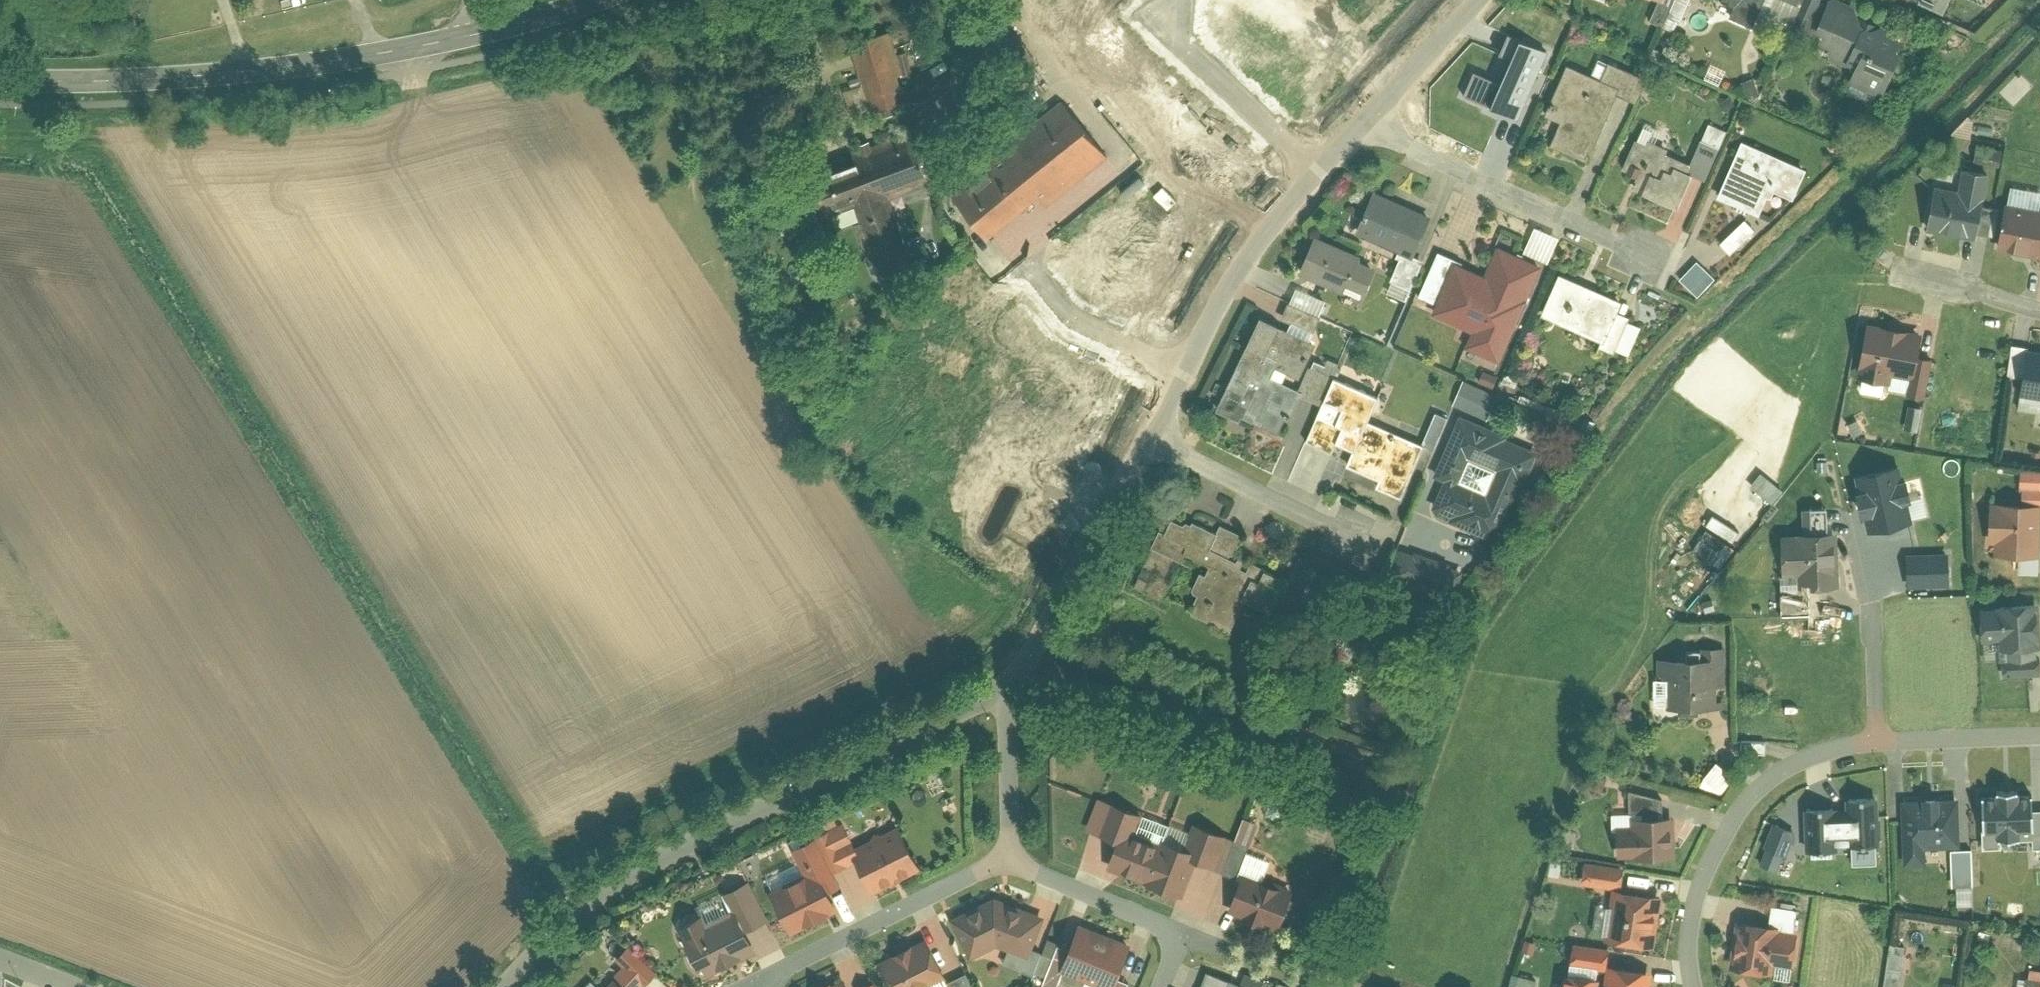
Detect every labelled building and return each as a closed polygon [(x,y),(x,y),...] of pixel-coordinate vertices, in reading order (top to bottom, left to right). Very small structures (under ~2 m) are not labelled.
[(1648,16),(1665,23),(1675,0),(1654,0),(1648,16)] [(1734,3),(1728,16),(1750,26),(1761,0),(1728,0),(1734,3)] [(1863,60),(1874,33),(1880,18),(1836,0),(1831,0),(1815,41),(1863,60)] [(1863,60),(1852,87),(1881,99),(1903,44),(1874,33),(1863,60)] [(894,34),(843,50),(864,118),(915,102),(894,34)] [(1479,99),(1477,104),(1516,117),(1540,48),(1504,36),(1489,78),(1467,71),(1460,92),(1479,99)] [(1537,139),(1594,162),(1625,83),(1568,60),(1537,139)] [(956,197),(987,235),(1037,195),(1046,205),(1107,156),(1062,101),(979,168),(985,174),(956,197)] [(1622,182),(1679,204),(1699,153),(1642,131),(1622,182)] [(852,205),(876,275),(909,263),(886,197),(932,181),(916,135),(801,174),(816,217),(852,205)] [(1805,162),(1746,138),(1722,198),(1761,213),(1772,185),(1792,193),(1805,162)] [(1975,143),(1971,157),(1997,163),(2000,149),(1975,143)] [(1961,188),(1937,183),(1928,229),(1979,239),(1992,171),(1965,166),(1961,188)] [(1354,231),(1414,255),(1432,210),(1372,186),(1354,231)] [(2007,199),(1997,246),(2039,255),(2039,206),(2007,199)] [(1715,240),(1726,251),(1750,228),(1739,217),(1715,240)] [(1299,270),(1362,295),(1378,255),(1315,230),(1299,270)] [(1461,342),(1504,359),(1544,259),(1501,242),(1489,271),(1467,328),(1461,342)] [(1467,328),(1489,271),(1453,257),(1430,314),(1467,328)] [(1693,295),(1712,276),(1693,258),(1675,276),(1693,295)] [(1636,302),(1562,272),(1542,321),(1617,350),(1636,302)] [(1215,408),(1277,436),(1319,342),(1257,314),(1215,408)] [(1924,328),(1867,319),(1859,376),(1892,381),(1893,374),(1916,377),(1924,328)] [(2028,346),(2021,393),(2039,396),(2039,348),(2028,346)] [(1345,468),(1403,492),(1425,438),(1371,417),(1379,395),(1333,377),(1307,442),(1331,452),(1335,442),(1352,449),(1345,468)] [(1448,403),(1482,414),(1491,389),(1456,378),(1448,403)] [(1911,406),(1909,427),(1919,428),(1921,406),(1911,406)] [(1502,539),(1539,444),(1469,416),(1431,511),(1502,539)] [(1915,520),(1902,462),(1856,473),(1870,530),(1915,520)] [(1771,503),(1781,489),(1756,471),(1746,485),(1771,503)] [(1991,498),(1989,541),(1995,541),(1995,553),(2039,555),(2039,501),(1991,498)] [(1200,617),(1232,631),(1245,600),(1267,609),(1282,574),(1250,560),(1248,565),(1231,558),(1242,533),(1221,524),(1218,531),(1175,512),(1160,547),(1205,566),(1196,588),(1210,594),(1200,617)] [(1704,526),(1731,539),(1735,530),(1708,518),(1704,526)] [(1840,531),(1783,533),(1784,574),(1800,573),(1801,587),(1842,586),(1840,531)] [(1703,559),(1718,545),(1707,532),(1692,545),(1703,559)] [(1390,545),(1381,578),(1448,595),(1457,563),(1390,545)] [(1950,550),(1909,551),(1910,585),(1952,583),(1950,550)] [(1983,607),(1985,638),(2002,637),(2005,673),(2039,671),(2039,601),(1998,604),(1998,606),(1983,607)] [(1703,657),(1660,657),(1660,677),(1668,677),(1668,707),(1719,707),(1719,685),(1728,685),(1728,645),(1703,646),(1703,657)] [(1697,780),(1716,794),(1731,775),(1712,760),(1697,780)] [(2028,836),(2028,846),(2039,845),(2039,807),(2033,807),(2032,787),(1973,789),(1975,844),(1996,843),(1996,837),(2028,836)] [(1878,860),(1876,795),(1848,796),(1851,861),(1878,860)] [(1960,795),(1903,797),(1905,863),(1927,862),(1927,847),(1962,845),(1960,795)] [(1160,837),(1135,827),(1141,813),(1109,800),(1096,831),(1114,839),(1105,864),(1181,893),(1195,857),(1220,866),(1232,835),(1192,820),(1182,845),(1160,837)] [(1807,806),(1810,855),(1832,854),(1831,839),(1849,838),(1848,804),(1807,806)] [(1678,856),(1677,814),(1634,815),(1634,824),(1619,824),(1619,855),(1633,855),(1633,857),(1678,856)] [(1235,836),(1249,841),(1256,820),(1243,815),(1235,836)] [(858,857),(875,890),(923,867),(901,824),(860,845),(846,818),(815,834),(832,869),(858,857)] [(1762,864),(1777,824),(1770,821),(1755,861),(1762,864)] [(1762,865),(1775,871),(1792,830),(1780,824),(1762,865)] [(769,886),(792,932),(843,907),(826,872),(832,869),(815,834),(793,845),(804,869),(769,886)] [(1232,835),(1220,866),(1237,872),(1249,841),(1235,836),(1232,835)] [(1290,885),(1241,870),(1228,909),(1277,924),(1290,885)] [(681,924),(707,977),(762,950),(759,944),(777,935),(750,880),(729,890),(738,910),(705,926),(699,915),(681,924)] [(1665,893),(1614,885),(1606,938),(1657,946),(1665,893)] [(997,896),(954,919),(974,958),(1001,942),(1029,953),(1044,914),(997,896)] [(1772,922),(1736,917),(1729,968),(1772,973),(1773,960),(1792,963),(1796,928),(1772,925),(1772,922)] [(1079,926),(1068,950),(1061,970),(1104,986),(1114,986),(1118,978),(1131,947),(1079,926)] [(880,962),(893,986),(919,986),(944,974),(925,938),(880,962)] [(1653,970),(1609,964),(1611,945),(1574,940),(1570,972),(1565,971),(1563,986),(1651,986),(1653,970)] [(1904,944),(1887,942),(1880,986),(1897,986),(1904,944)] [(656,970),(629,945),(617,957),(623,963),(601,986),(640,986),(656,970)] [(1057,946),(1042,982),(1054,986),(1061,970),(1068,950),(1057,946)] [(1202,986),(1258,986),(1210,968),(1202,986)] [(1532,978),(1507,972),(1503,986),(1530,986),(1532,978)] [(950,982),(953,986),(974,986),(967,974),(950,982)] [(2028,977),(2026,986),(2039,986),(2039,978),(2028,977)] [(827,986),(850,986),(845,978),(827,986)] [(1131,983),(1118,978),(1114,986),(1130,986),(1131,983)]
